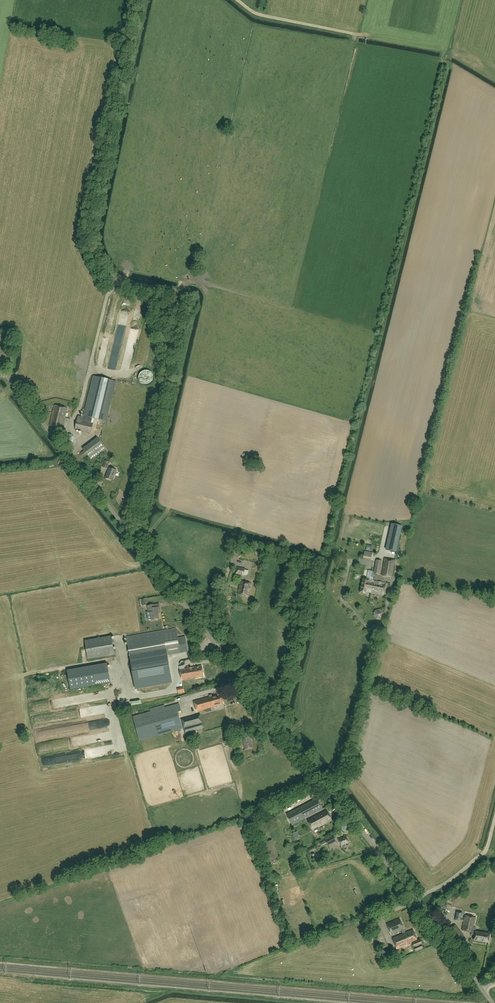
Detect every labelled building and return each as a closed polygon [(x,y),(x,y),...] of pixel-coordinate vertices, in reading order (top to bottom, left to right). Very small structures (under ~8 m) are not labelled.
[(187,302),(177,300),(175,309),(176,309),(176,312),(179,313),(180,310),(185,311),(187,302)] [(84,418),(78,416),(75,430),(91,433),(95,418),(99,419),(107,421),(116,381),(93,376),(84,418)] [(63,429),(68,408),(54,405),(49,426),(63,429)] [(65,436),(65,441),(69,444),(74,442),(75,437),(70,433),(65,436)] [(106,449),(98,438),(83,449),(84,451),(80,454),(83,458),(88,455),(92,460),(106,449)] [(113,481),(117,471),(109,468),(105,478),(113,481)] [(392,577),(395,559),(385,558),(382,575),(392,577)] [(244,576),(245,569),(237,567),(235,573),(244,576)] [(375,581),(373,581),(369,580),(363,578),(360,593),(366,594),(367,592),(371,593),(372,585),(373,585),(373,584),(375,584),(375,581)] [(248,596),(251,583),(241,581),(238,594),(248,596)] [(386,584),(375,581),(375,584),(373,584),(373,585),(372,585),(371,593),(384,595),(386,584)] [(152,620),(159,619),(158,613),(159,613),(158,608),(155,608),(154,605),(147,606),(148,611),(150,611),(152,620)] [(383,619),(385,614),(381,609),(375,610),(374,616),(377,620),(383,619)] [(176,628),(127,637),(131,664),(132,666),(132,671),(130,671),(130,674),(133,673),(135,687),(133,687),(133,689),(172,682),(168,660),(168,657),(167,655),(181,653),(188,652),(185,637),(178,638),(176,628)] [(111,636),(85,641),(88,660),(115,655),(111,636)] [(67,670),(71,690),(111,683),(107,663),(67,670)] [(182,681),(204,676),(202,666),(180,670),(182,681)] [(57,679),(36,682),(37,687),(58,683),(57,679)] [(197,711),(224,704),(221,692),(218,693),(218,695),(194,702),(197,711)] [(178,712),(182,711),(179,703),(133,716),(140,741),(183,729),(178,712)] [(185,734),(205,728),(201,714),(181,719),(185,734)] [(246,750),(253,748),(250,736),(246,737),(246,734),(239,736),(241,740),(243,740),(246,750)] [(292,825),(323,809),(318,799),(287,815),(292,825)] [(319,827),(332,820),(327,810),(307,820),(313,830),(314,830),(315,831),(320,828),(319,827)] [(349,831),(351,826),(348,821),(342,822),(340,827),(343,832),(349,831)] [(334,836),(326,840),(319,844),(320,846),(327,843),(328,845),(336,841),(334,836)] [(346,844),(350,842),(347,836),(339,840),(343,848),(347,846),(346,844)] [(277,853),(267,857),(269,861),(279,857),(277,853)] [(488,943),(490,934),(475,931),(476,930),(473,930),(475,918),(465,916),(462,930),(472,932),(472,934),(475,935),(474,940),(488,943)] [(391,935),(404,929),(400,918),(386,924),(391,935)] [(389,946),(381,928),(379,923),(373,925),(383,949),(389,946)] [(456,942),(464,936),(456,925),(448,931),(456,942)] [(412,939),(417,938),(413,929),(392,938),(397,950),(413,943),(412,941),(413,940),(412,939)] [(418,941),(417,938),(412,939),(413,940),(412,941),(413,943),(416,951),(423,948),(421,945),(422,944),(420,940),(418,941)] [(383,958),(394,953),(392,948),(381,953),(383,958)]
